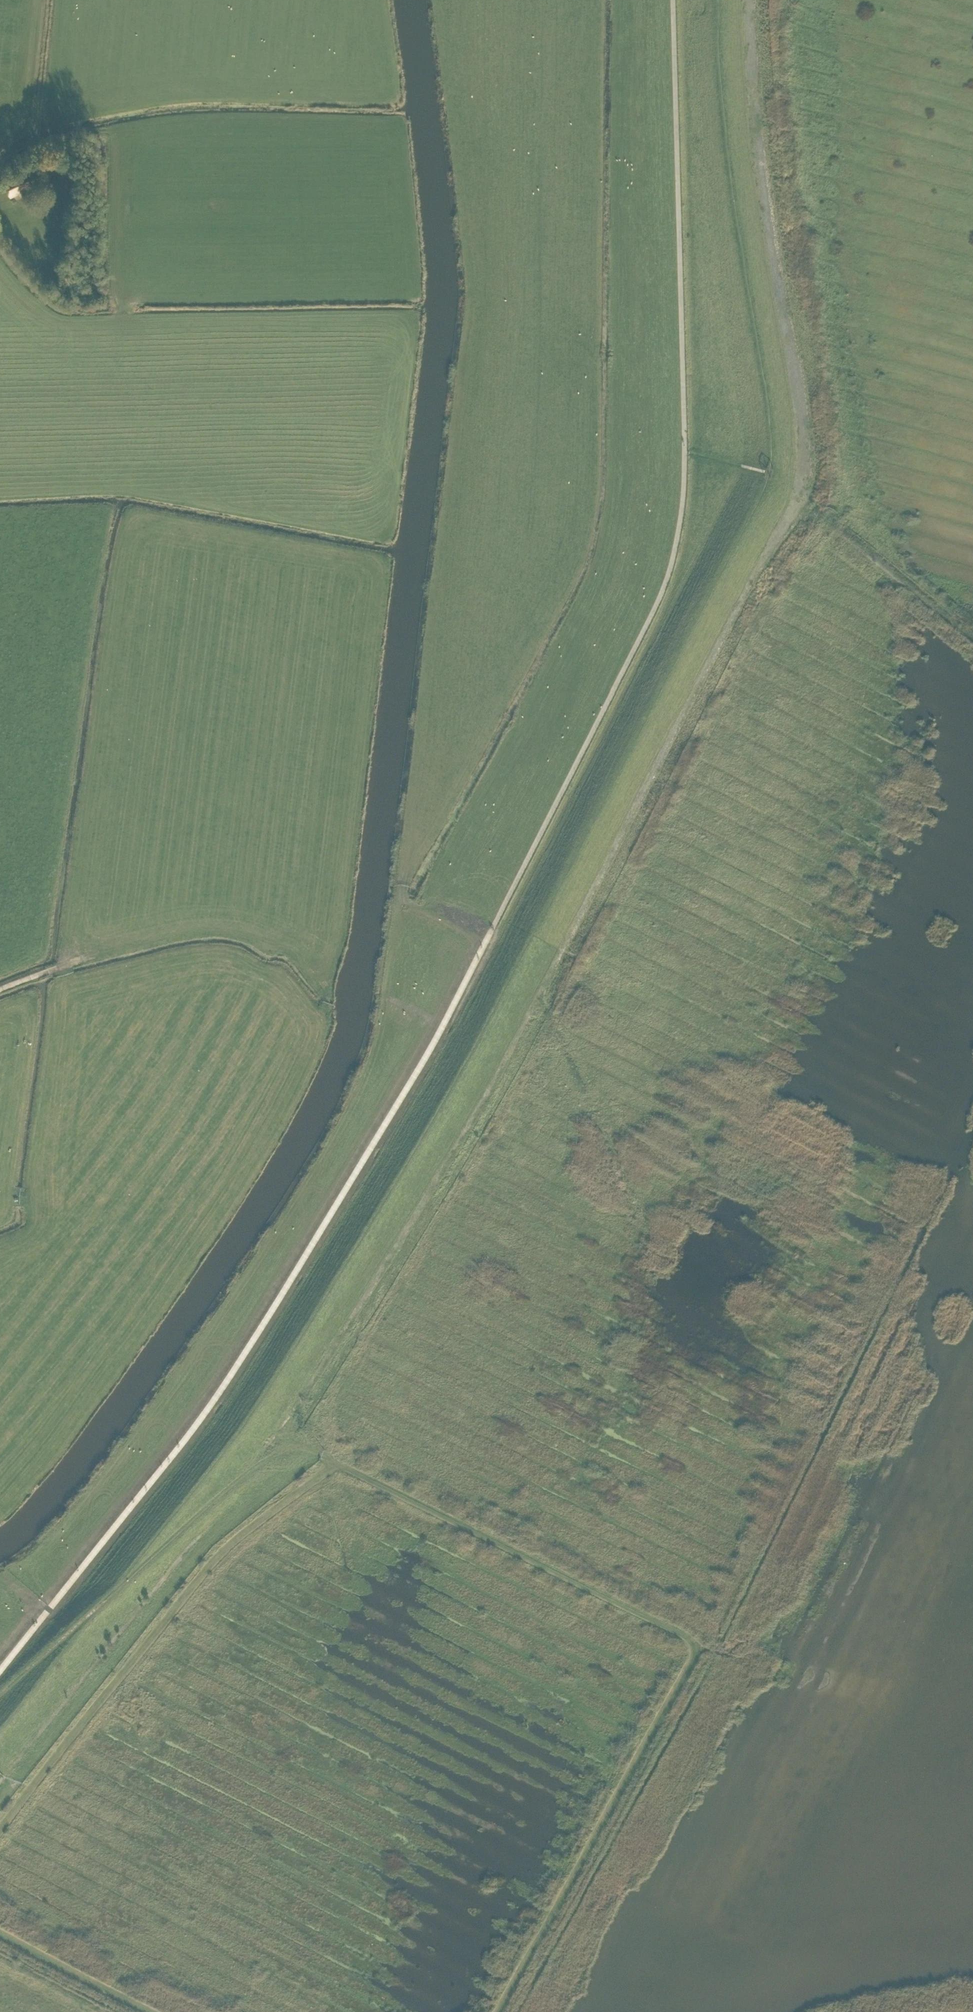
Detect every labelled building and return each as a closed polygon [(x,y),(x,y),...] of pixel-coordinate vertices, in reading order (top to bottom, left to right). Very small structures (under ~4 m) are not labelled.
[(18,193),(21,192),(23,197),(35,192),(26,173),(11,180),(11,179),(3,183),(10,198),(18,194),(18,193)]
